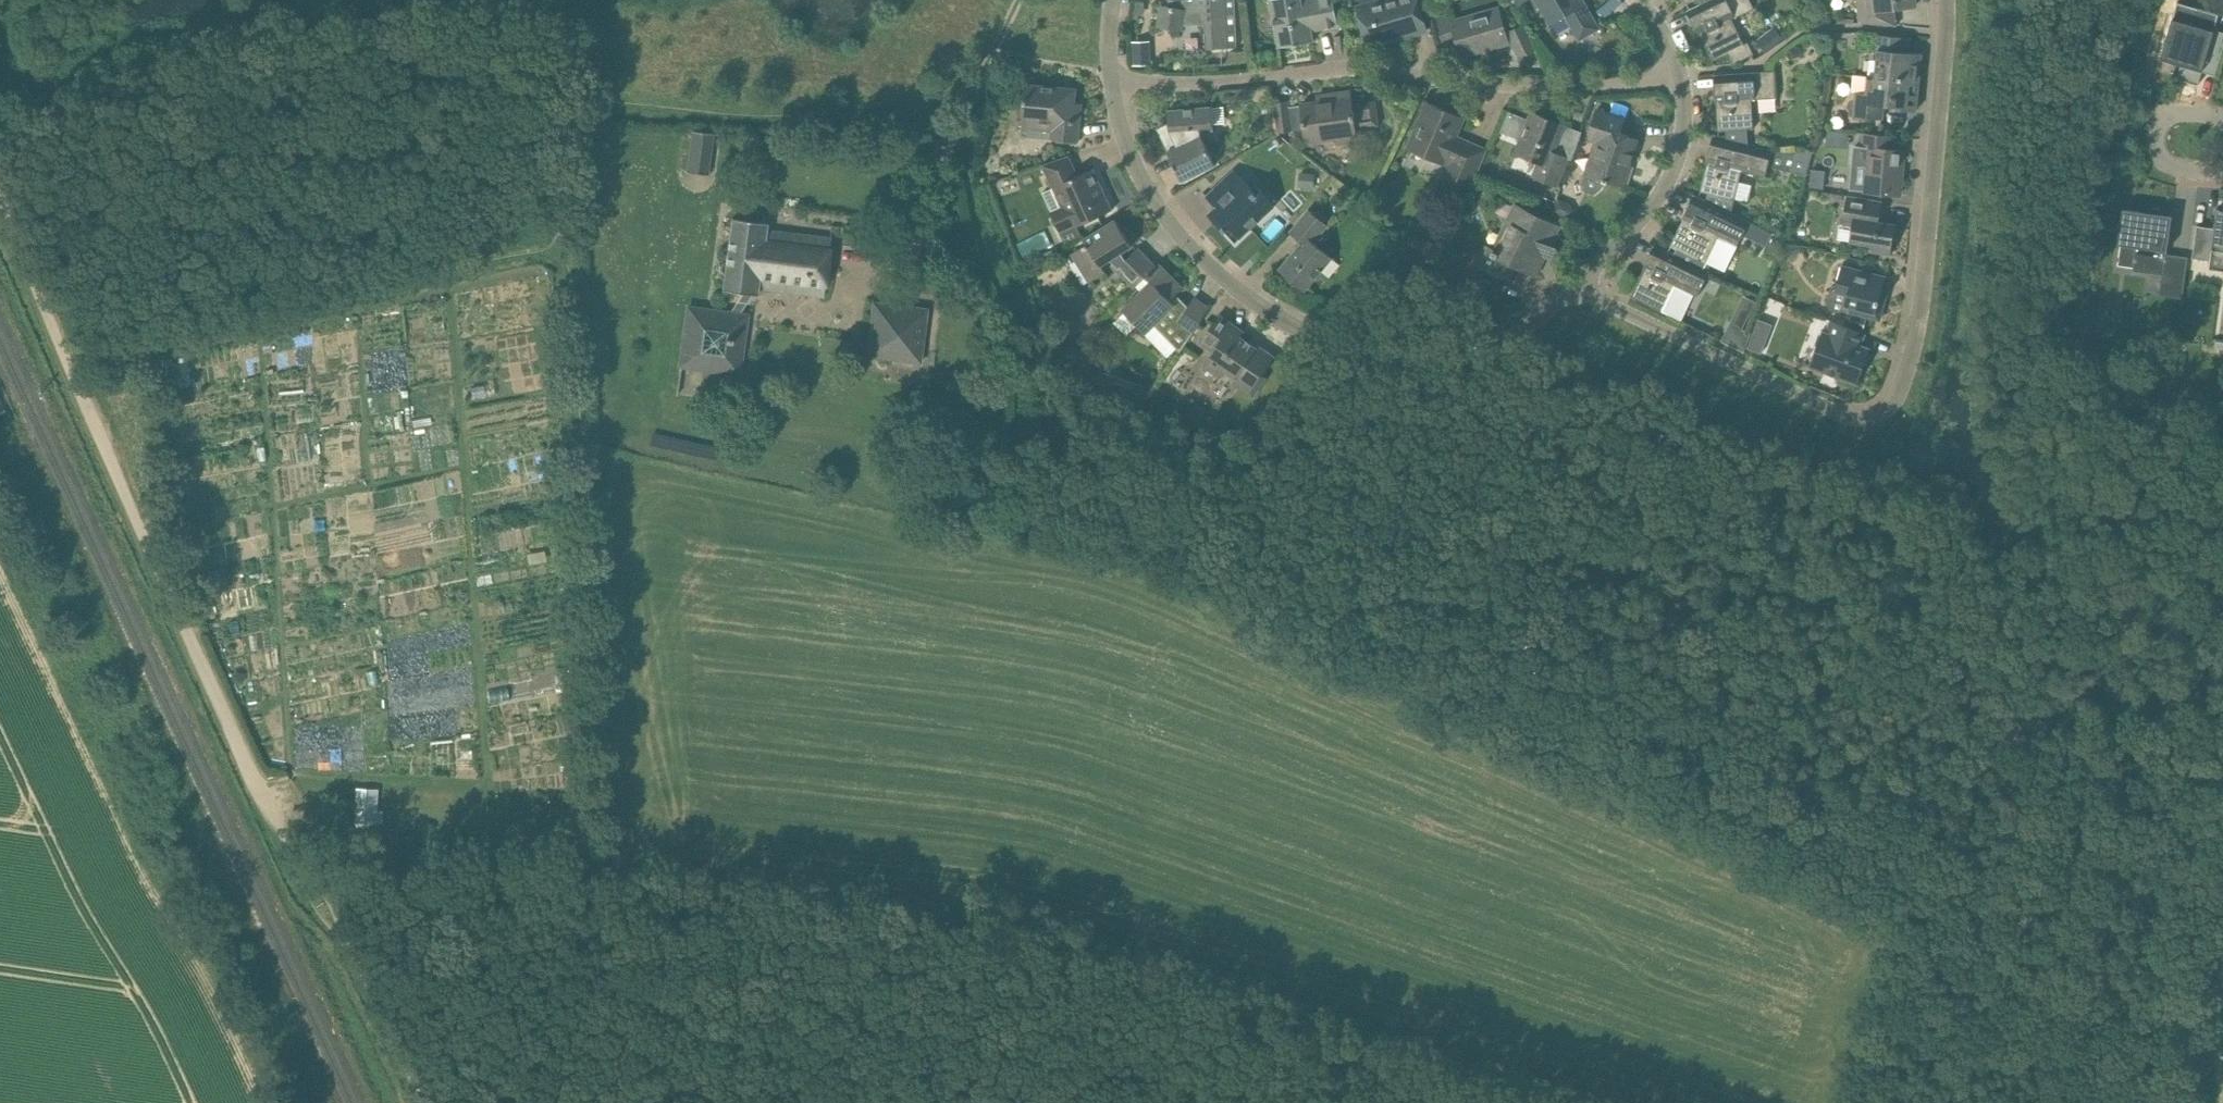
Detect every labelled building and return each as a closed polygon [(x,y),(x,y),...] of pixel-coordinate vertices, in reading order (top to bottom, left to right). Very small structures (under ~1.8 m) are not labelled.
[(1237,25),(1236,0),(1170,0),(1170,6),(1162,5),(1159,26),(1183,30),(1184,25),(1205,24),(1208,49),(1238,47),(1237,25)] [(1335,4),(1335,0),(1271,0),(1276,25),(1280,47),(1314,40),(1312,30),(1339,25),(1335,4)] [(1422,8),(1419,0),(1380,0),(1358,6),(1368,41),(1403,31),(1405,36),(1428,29),(1422,8)] [(1595,19),(1584,0),(1538,0),(1551,23),(1566,14),(1576,30),(1595,19)] [(1751,0),(1708,0),(1701,3),(1689,9),(1714,60),(1730,52),(1735,63),(1754,53),(1749,42),(1745,44),(1732,19),(1755,8),(1751,0)] [(1889,25),(1887,8),(1917,5),(1916,0),(1857,0),(1860,22),(1889,25)] [(2220,13),(2178,1),(2161,58),(2181,64),(2178,79),(2199,85),(2220,13)] [(1509,42),(1503,22),(1499,8),(1453,21),(1451,15),(1438,18),(1439,21),(1445,42),(1458,39),(1463,56),(1509,42)] [(1526,24),(1508,31),(1519,56),(1537,48),(1526,24)] [(1775,27),(1757,41),(1765,52),(1783,38),(1775,27)] [(1920,83),(1920,82),(1923,53),(1911,52),(1912,38),(1878,34),(1877,50),(1879,50),(1876,77),(1876,78),(1910,81),(1910,82),(1920,83)] [(1150,41),(1134,42),(1134,65),(1152,65),(1150,41)] [(1749,144),(1748,129),(1754,128),(1752,99),(1777,97),(1775,70),(1737,73),(1715,74),(1719,131),(1728,130),(1729,139),(1749,144)] [(1876,78),(1876,77),(1868,76),(1867,92),(1857,92),(1854,116),(1883,119),(1884,105),(1901,106),(1901,109),(1917,110),(1920,83),(1910,82),(1910,81),(1876,78)] [(1077,89),(1027,84),(1024,119),(1033,120),(1032,130),(1053,132),(1052,139),(1079,141),(1082,103),(1075,102),(1077,89)] [(1289,100),(1275,102),(1279,132),(1288,131),(1302,143),(1336,138),(1336,140),(1359,137),(1358,129),(1379,125),(1376,103),(1354,105),(1352,92),(1330,95),(1331,101),(1290,106),(1289,100)] [(1469,187),(1477,169),(1486,149),(1456,136),(1464,117),(1429,101),(1408,148),(1450,167),(1445,177),(1469,187)] [(1214,131),(1214,128),(1212,106),(1169,110),(1170,130),(1161,134),(1183,181),(1202,171),(1216,165),(1203,137),(1214,131)] [(1604,180),(1623,186),(1638,138),(1621,133),(1626,119),(1597,110),(1590,131),(1587,139),(1595,142),(1583,183),(1586,191),(1595,194),(1602,188),(1604,180)] [(1558,185),(1561,178),(1569,157),(1554,152),(1565,124),(1532,111),(1516,152),(1540,161),(1534,176),(1558,185)] [(687,170),(709,173),(715,133),(692,130),(687,170)] [(1889,135),(1867,133),(1864,133),(1862,147),(1855,147),(1851,190),(1865,191),(1901,194),(1905,150),(1887,149),(1889,135)] [(1749,144),(1729,139),(1715,136),(1701,191),(1710,193),(1708,200),(1708,201),(1750,221),(1750,220),(1732,212),(1742,171),(1767,177),(1769,166),(1807,175),(1814,151),(1773,151),(1773,150),(1749,144)] [(1053,188),(1042,193),(1051,212),(1061,232),(1077,225),(1078,226),(1094,219),(1114,209),(1094,168),(1079,175),(1071,156),(1070,155),(1043,165),(1049,178),(1053,188)] [(1236,243),(1252,228),(1276,205),(1256,184),(1252,188),(1235,169),(1207,195),(1217,206),(1209,214),(1236,243)] [(1708,201),(1708,200),(1696,195),(1671,245),(1703,261),(1716,234),(1738,245),(1750,221),(1708,201)] [(1883,201),(1861,197),(1847,195),(1843,225),(1853,226),(1850,241),(1874,244),(1873,251),(1892,254),(1896,224),(1880,221),(1883,201)] [(1559,199),(1553,212),(1571,219),(1575,212),(1571,204),(1559,199)] [(1560,226),(1540,216),(1517,205),(1495,250),(1486,245),(1476,265),(1509,281),(1510,280),(1509,279),(1516,265),(1536,274),(1545,255),(1550,257),(1554,248),(1550,246),(1560,226)] [(2143,212),(2124,209),(2119,244),(2137,246),(2133,270),(2164,275),(2173,216),(2160,214),(2161,208),(2144,206),(2143,212)] [(2198,225),(2193,258),(2211,261),(2210,269),(2222,271),(2222,209),(2217,208),(2215,228),(2198,225)] [(1306,291),(1320,274),(1334,258),(1315,242),(1329,225),(1310,209),(1291,231),(1303,242),(1280,269),(1306,291)] [(824,295),(832,231),(831,231),(830,238),(766,230),(767,222),(733,217),(723,289),(744,292),(732,311),(688,305),(679,367),(742,376),(750,313),(741,312),(753,293),(757,294),(758,287),(824,295)] [(1102,264),(1133,245),(1116,219),(1085,239),(1088,244),(1073,253),(1091,281),(1106,271),(1102,264)] [(1656,245),(1632,296),(1664,312),(1671,315),(1684,289),(1699,296),(1708,277),(1711,271),(1677,255),(1656,245)] [(1127,259),(1117,269),(1136,288),(1137,286),(1157,266),(1139,248),(1127,259)] [(1142,291),(1123,309),(1147,333),(1154,325),(1167,338),(1183,316),(1176,304),(1171,299),(1183,287),(1160,263),(1157,266),(1137,286),(1142,291)] [(1886,276),(1865,271),(1842,265),(1836,289),(1829,293),(1827,302),(1830,309),(1841,312),(1844,310),(1860,314),(1881,320),(1886,301),(1880,299),(1886,276)] [(2185,286),(2162,283),(2160,295),(2183,298),(2185,286)] [(880,357),(921,362),(926,321),(913,320),(915,307),(874,302),(869,343),(882,344),(880,357)] [(1183,316),(1167,338),(1181,351),(1211,307),(1210,307),(1197,326),(1183,316)] [(1257,347),(1239,335),(1238,337),(1229,330),(1234,323),(1220,314),(1208,332),(1200,343),(1213,351),(1204,366),(1222,378),(1226,371),(1236,377),(1233,383),(1254,397),(1267,377),(1263,374),(1276,356),(1259,344),(1257,347)] [(1852,315),(1849,324),(1865,328),(1867,319),(1852,315)] [(1866,332),(1845,325),(1832,320),(1827,332),(1825,331),(1812,366),(1856,382),(1869,348),(1861,345),(1866,332)] [(1730,324),(1722,340),(1729,344),(1745,351),(1751,334),(1742,330),(1730,324)] [(1159,388),(1152,400),(1162,405),(1168,394),(1159,388)]
